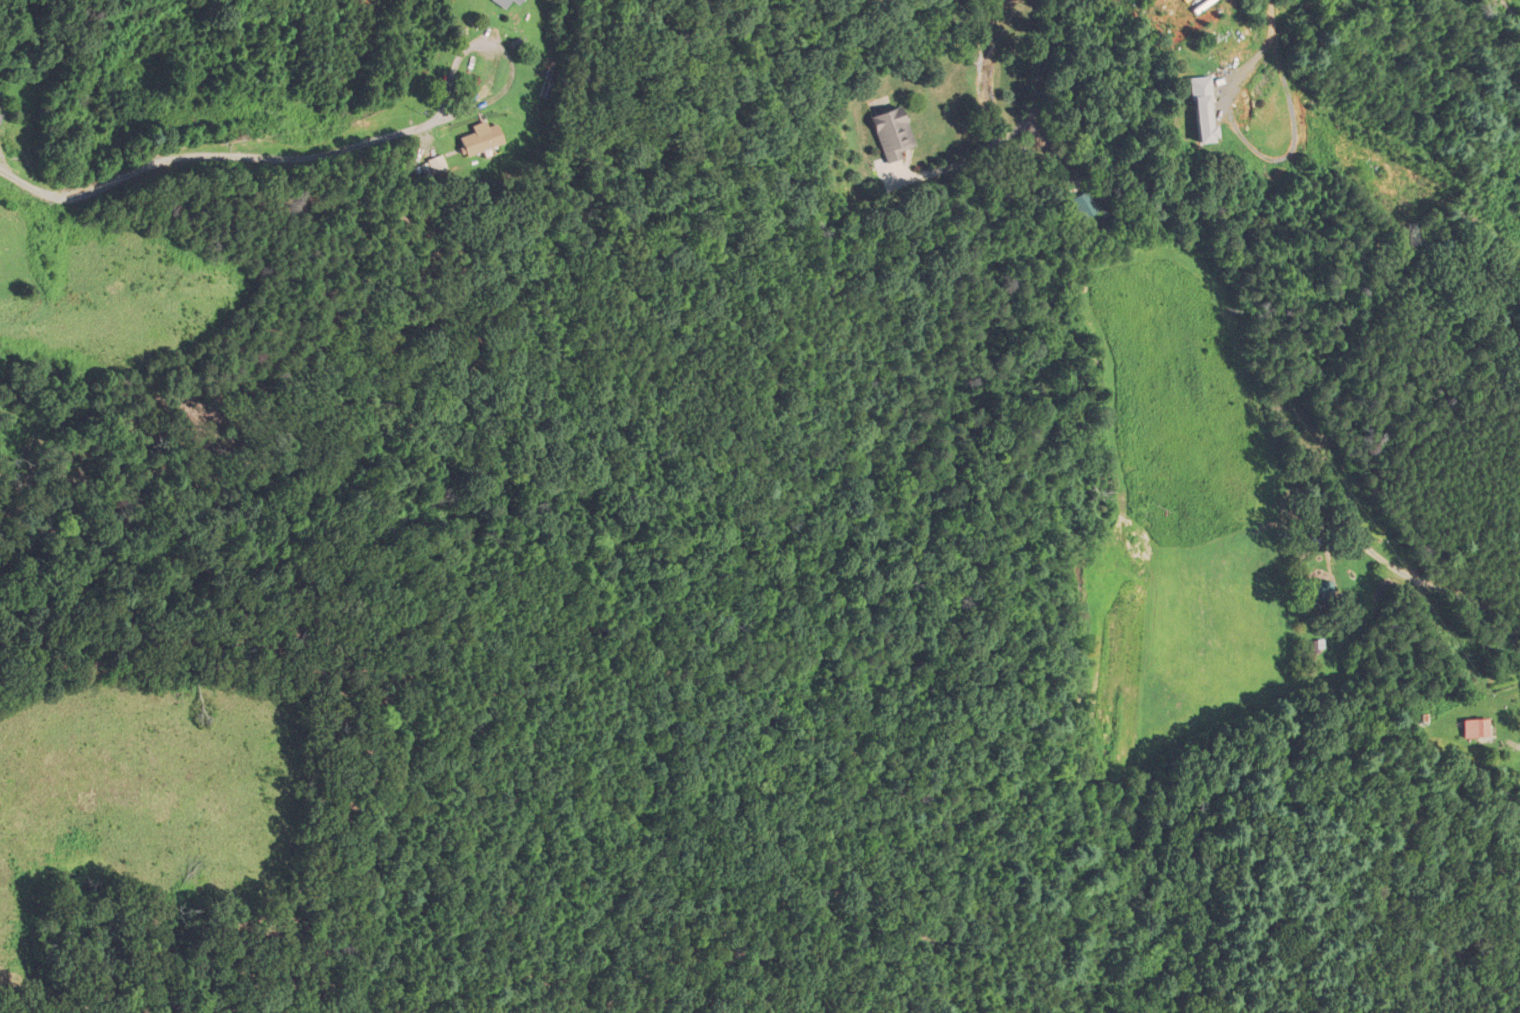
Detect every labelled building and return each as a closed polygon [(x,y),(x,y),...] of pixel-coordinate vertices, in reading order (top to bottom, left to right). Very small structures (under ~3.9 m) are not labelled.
[(508,3),(515,7),(519,0),(488,0),(487,1),(504,11),(508,3)] [(1190,78),(1195,144),(1216,142),(1211,76),(1190,78)] [(898,158),(897,150),(910,147),(901,108),(870,115),(881,163),(898,158)] [(470,133),(455,138),(461,156),(499,145),(493,124),(482,127),(481,123),(468,127),(470,133)] [(1083,221),(1100,211),(1089,192),(1063,207),(1071,221),(1079,216),(1083,221)] [(1310,582),(1310,601),(1334,601),(1334,582),(1310,582)] [(1486,738),(1485,720),(1460,720),(1460,739),(1486,738)]
